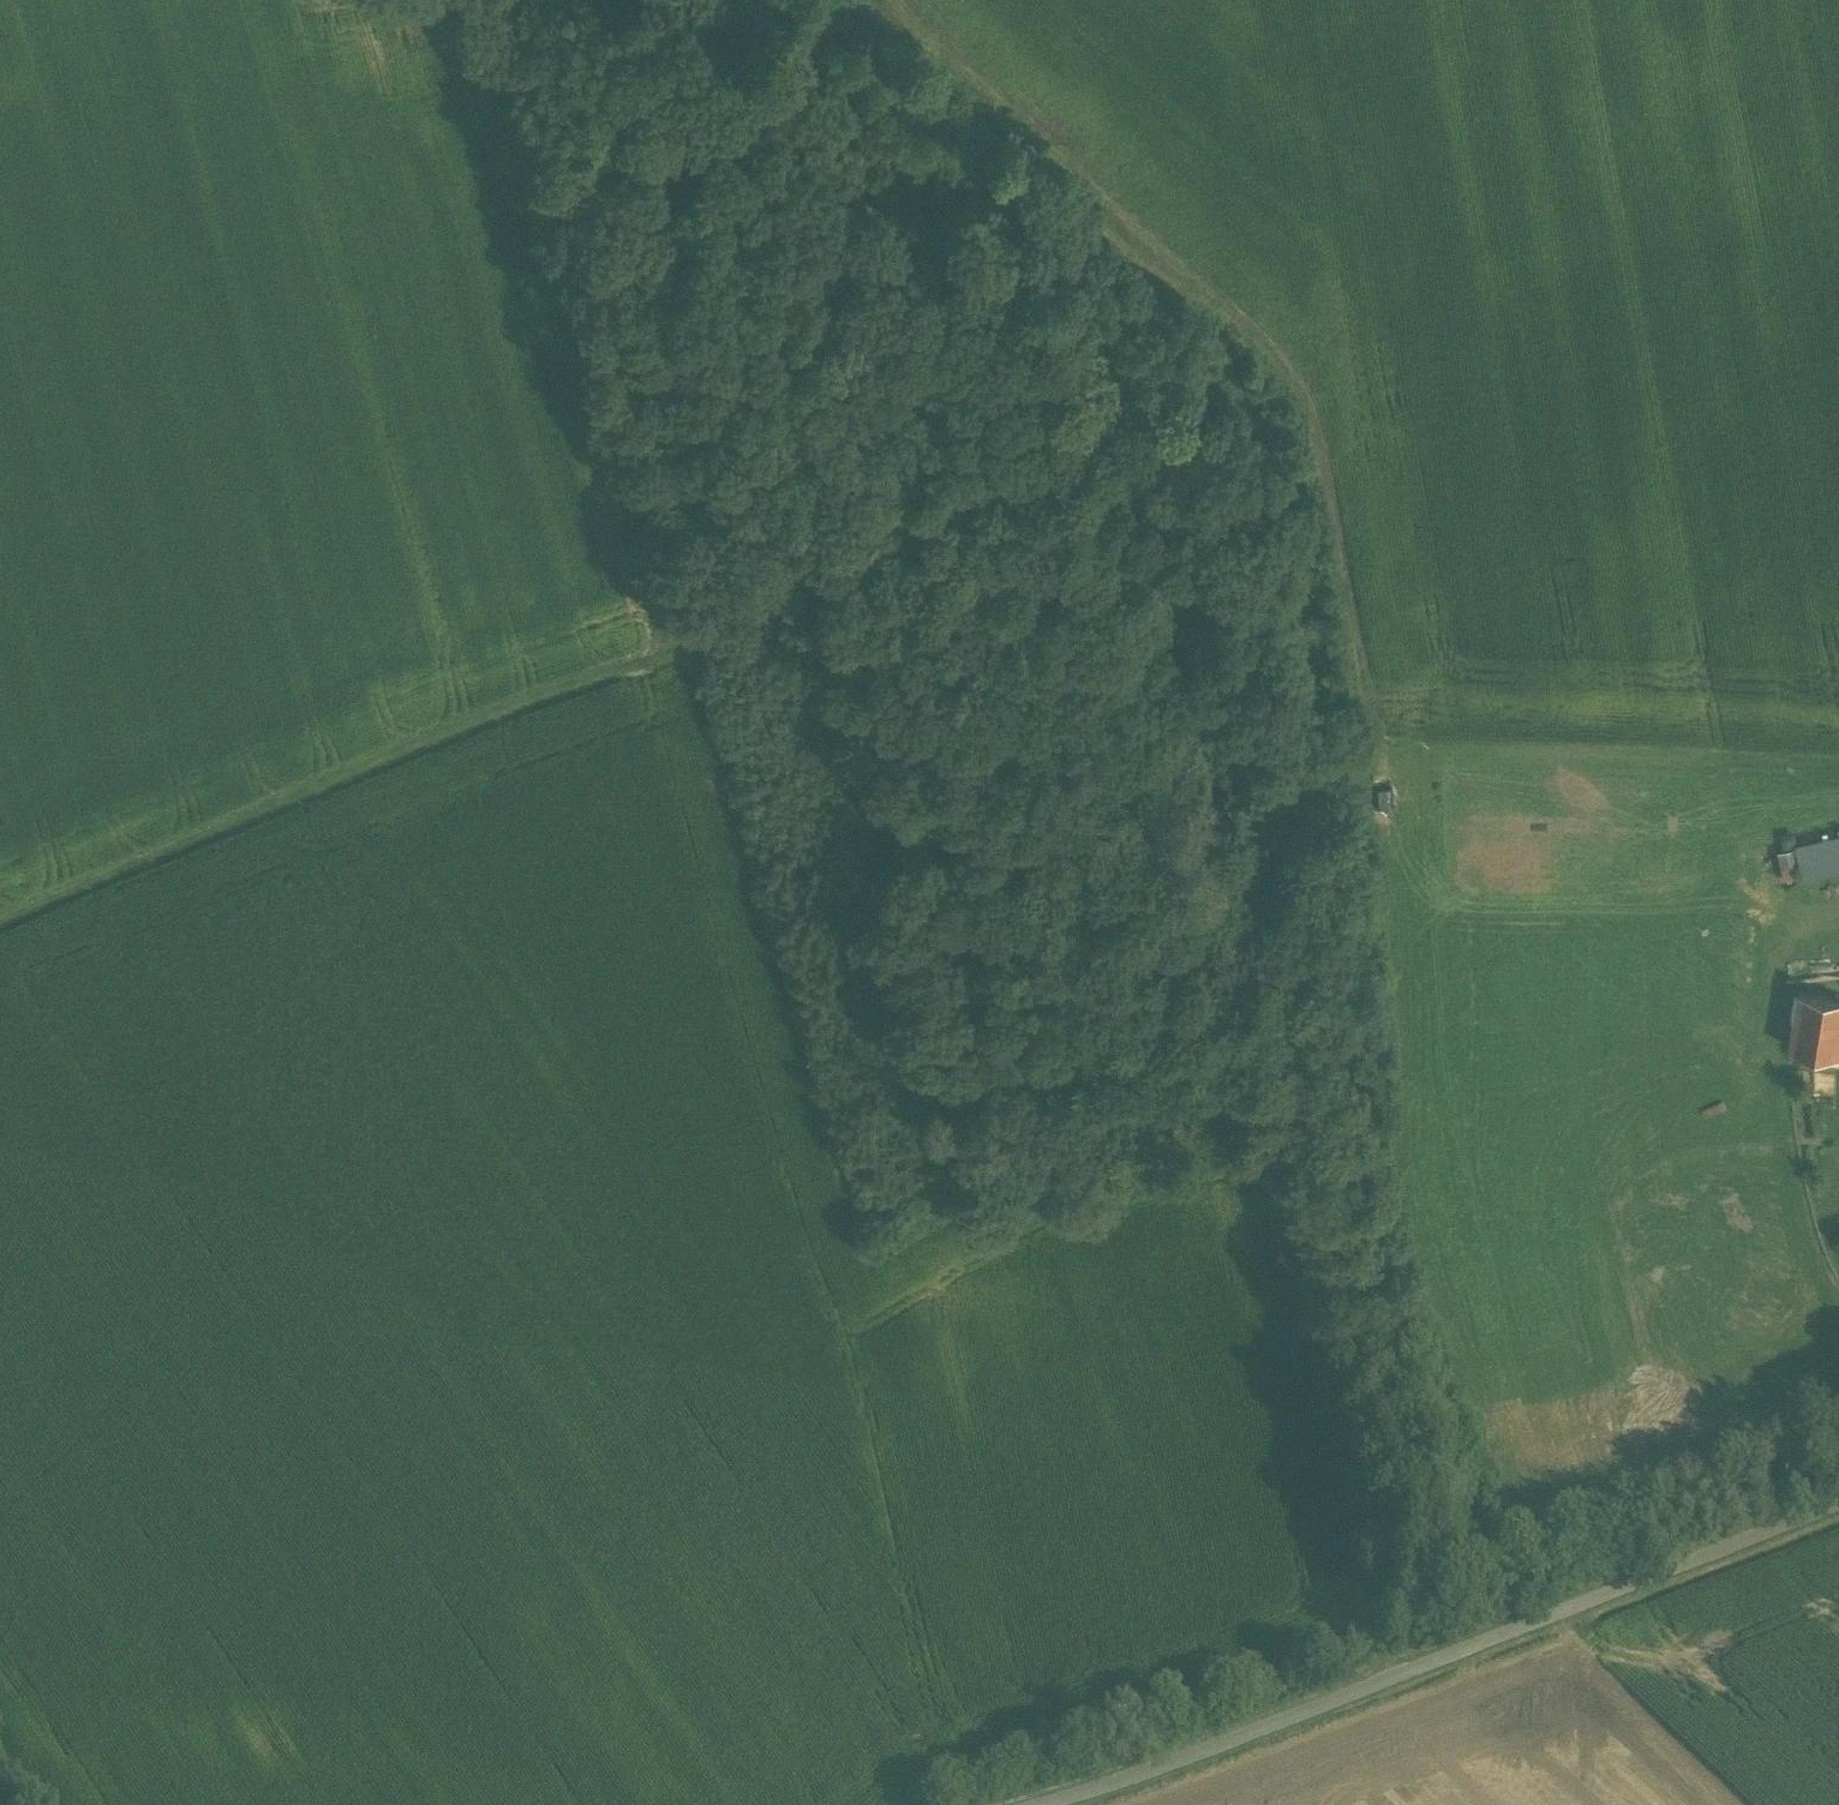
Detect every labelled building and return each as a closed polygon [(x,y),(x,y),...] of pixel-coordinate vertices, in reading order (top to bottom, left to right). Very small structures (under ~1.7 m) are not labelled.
[(1797,845),(1803,874),(1838,866),(1838,836),(1797,845)] [(1799,991),(1791,1046),(1835,1053),(1838,1026),(1838,997),(1799,991)]
